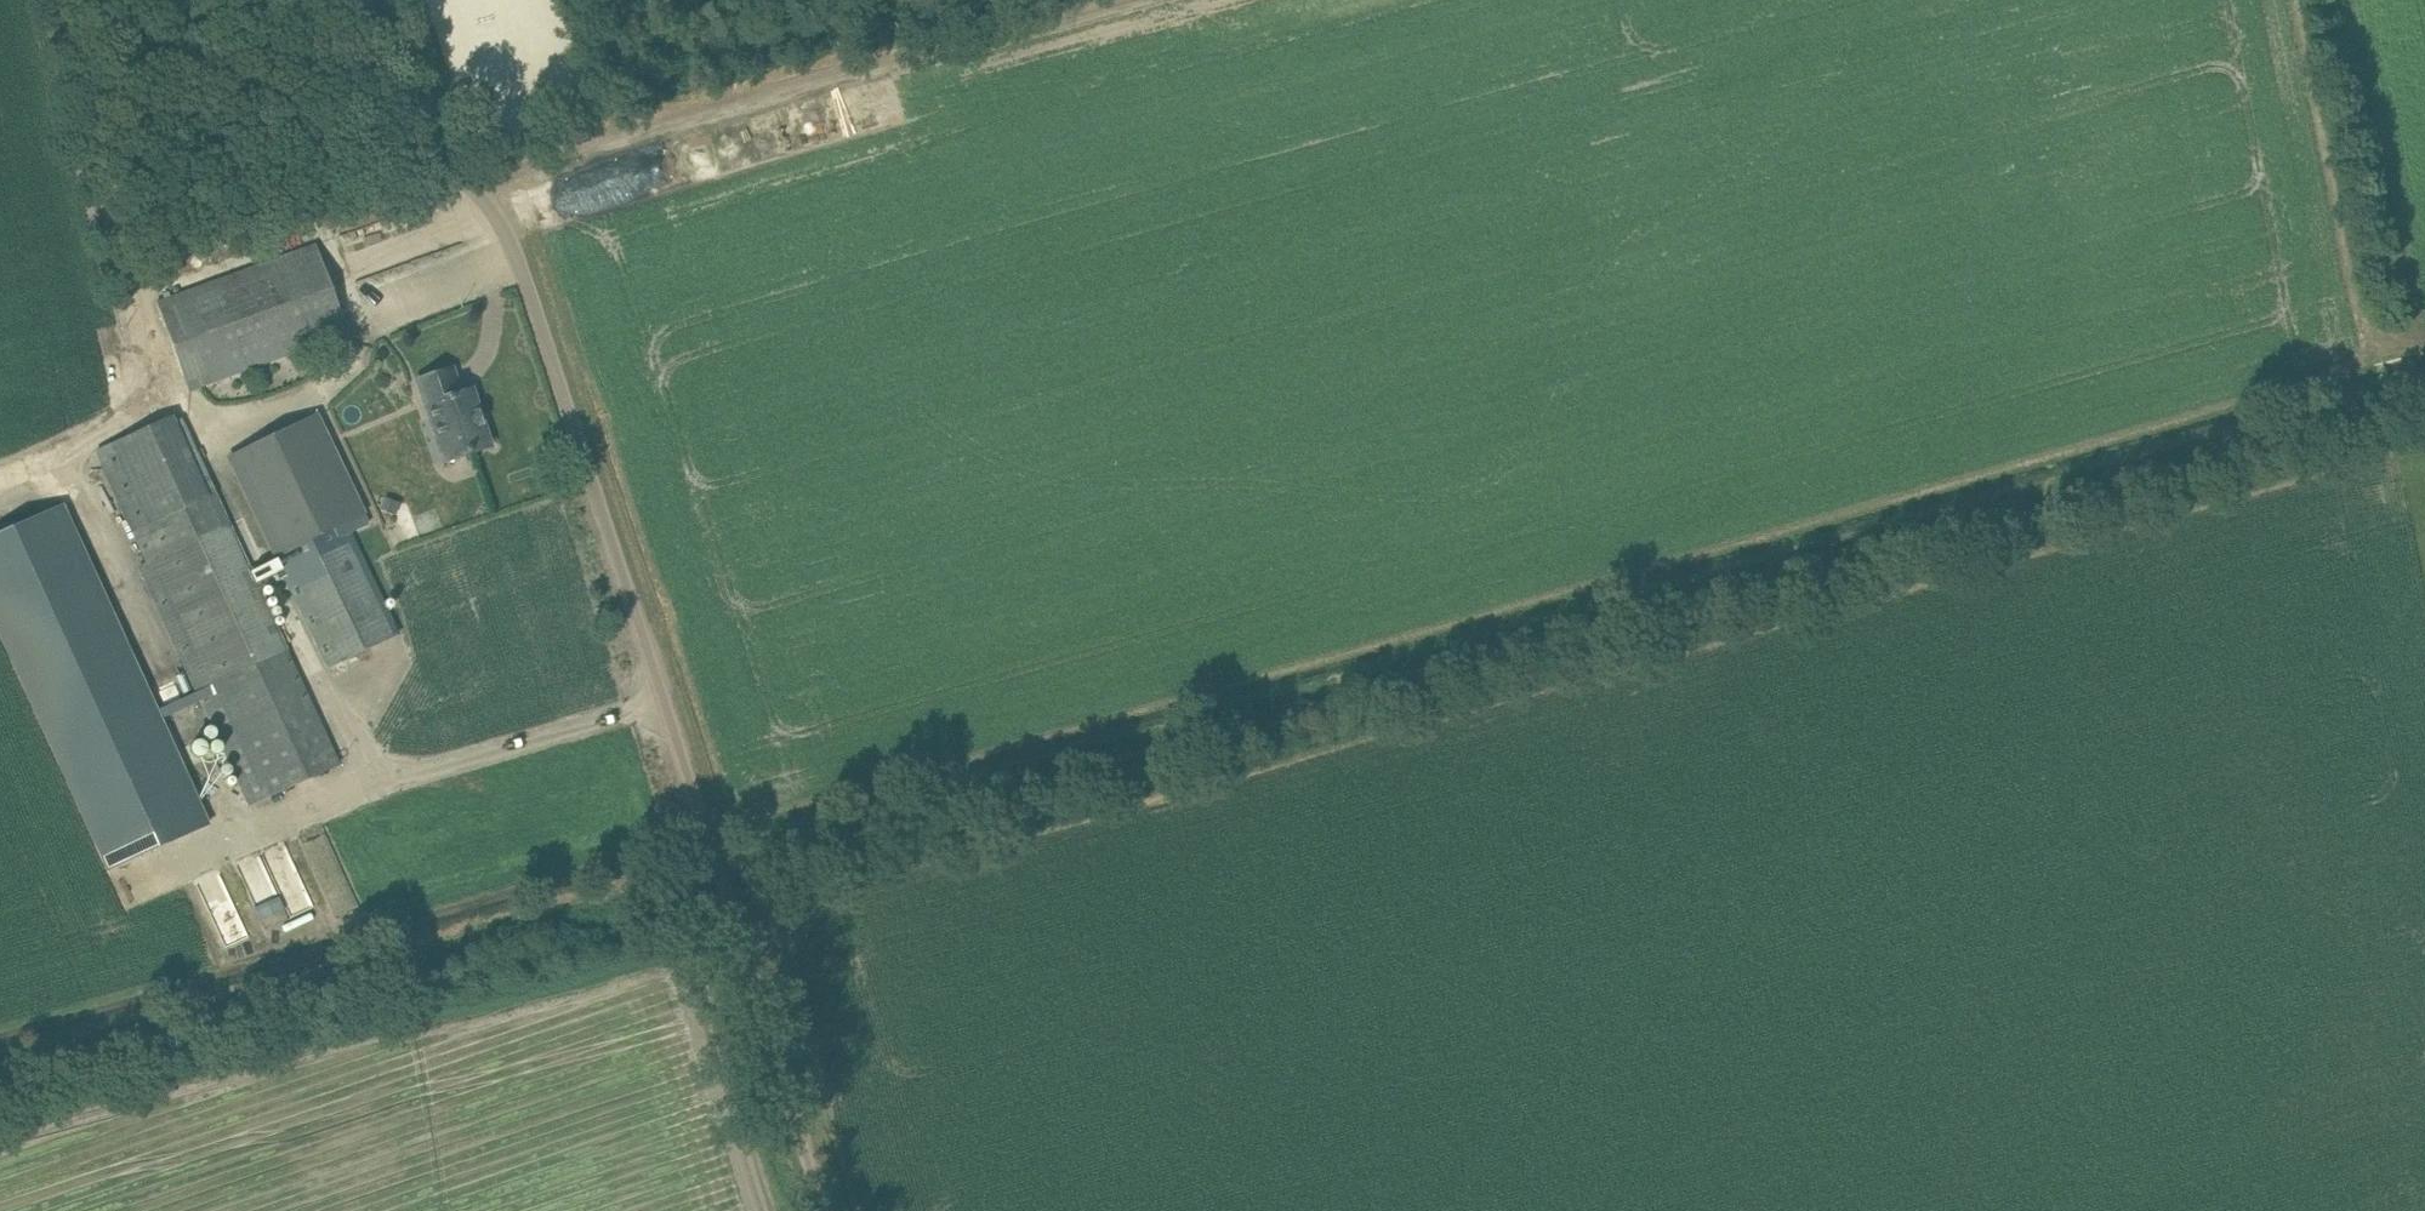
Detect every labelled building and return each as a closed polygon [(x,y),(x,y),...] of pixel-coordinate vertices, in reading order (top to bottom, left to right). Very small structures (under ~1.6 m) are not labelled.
[(157,302),(165,325),(188,390),(290,353),(295,368),(311,362),(306,347),(347,332),(316,244),(157,302)] [(417,380),(425,403),(444,461),(491,445),(472,389),(460,393),(452,368),(417,380)] [(148,563),(137,568),(248,806),(339,765),(258,588),(285,575),(329,666),(398,633),(350,533),(370,523),(318,411),(228,455),(276,556),(249,569),(229,524),(222,527),(208,496),(209,495),(173,418),(96,451),(148,563)] [(0,533),(0,638),(108,872),(210,825),(63,504),(0,533)] [(223,883),(203,894),(209,906),(229,895),(223,883)]
